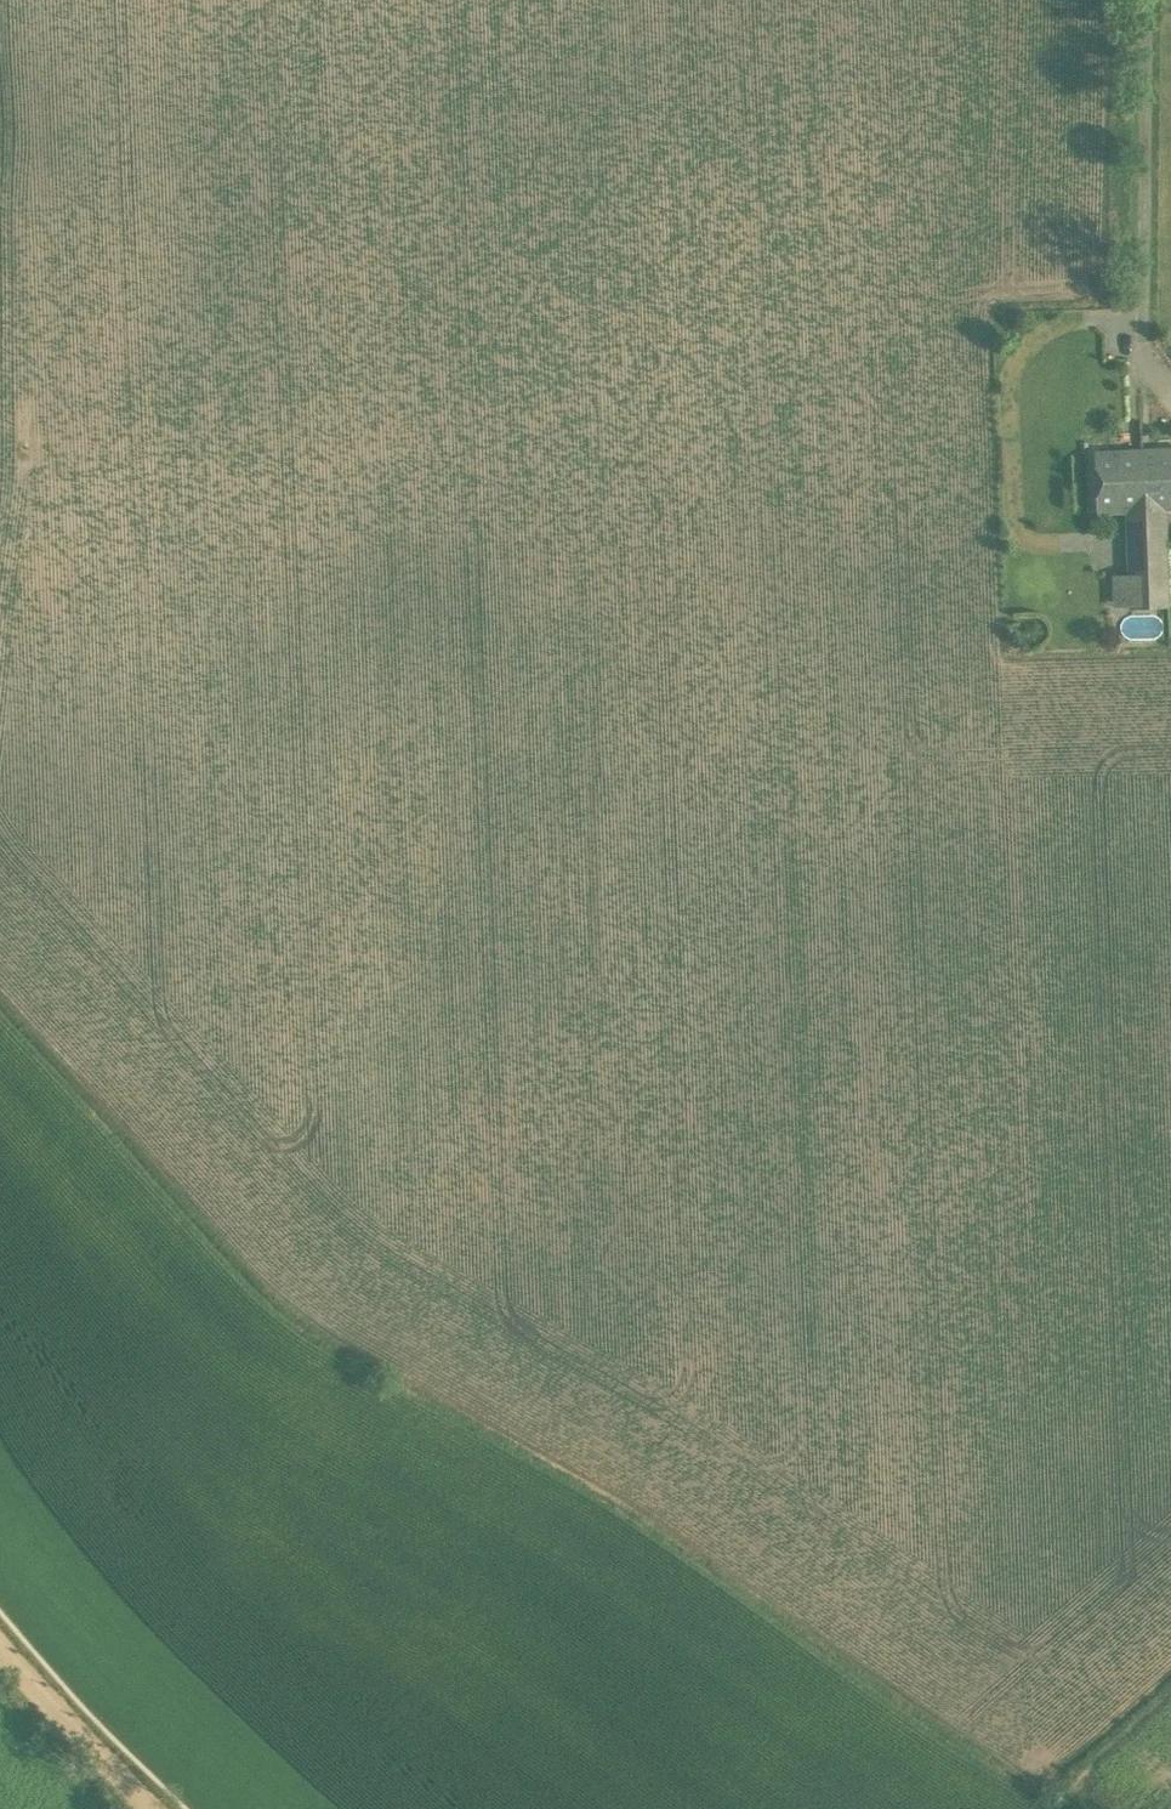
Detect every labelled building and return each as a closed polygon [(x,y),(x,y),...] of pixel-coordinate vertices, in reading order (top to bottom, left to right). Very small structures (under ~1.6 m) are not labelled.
[(1166,525),(1166,511),(1170,511),(1170,447),(1141,449),(1143,509),(1142,509),(1142,526),(1166,525)] [(1169,607),(1166,525),(1142,526),(1142,509),(1143,509),(1141,449),(1095,450),(1098,514),(1125,513),(1129,608),(1169,607)]
